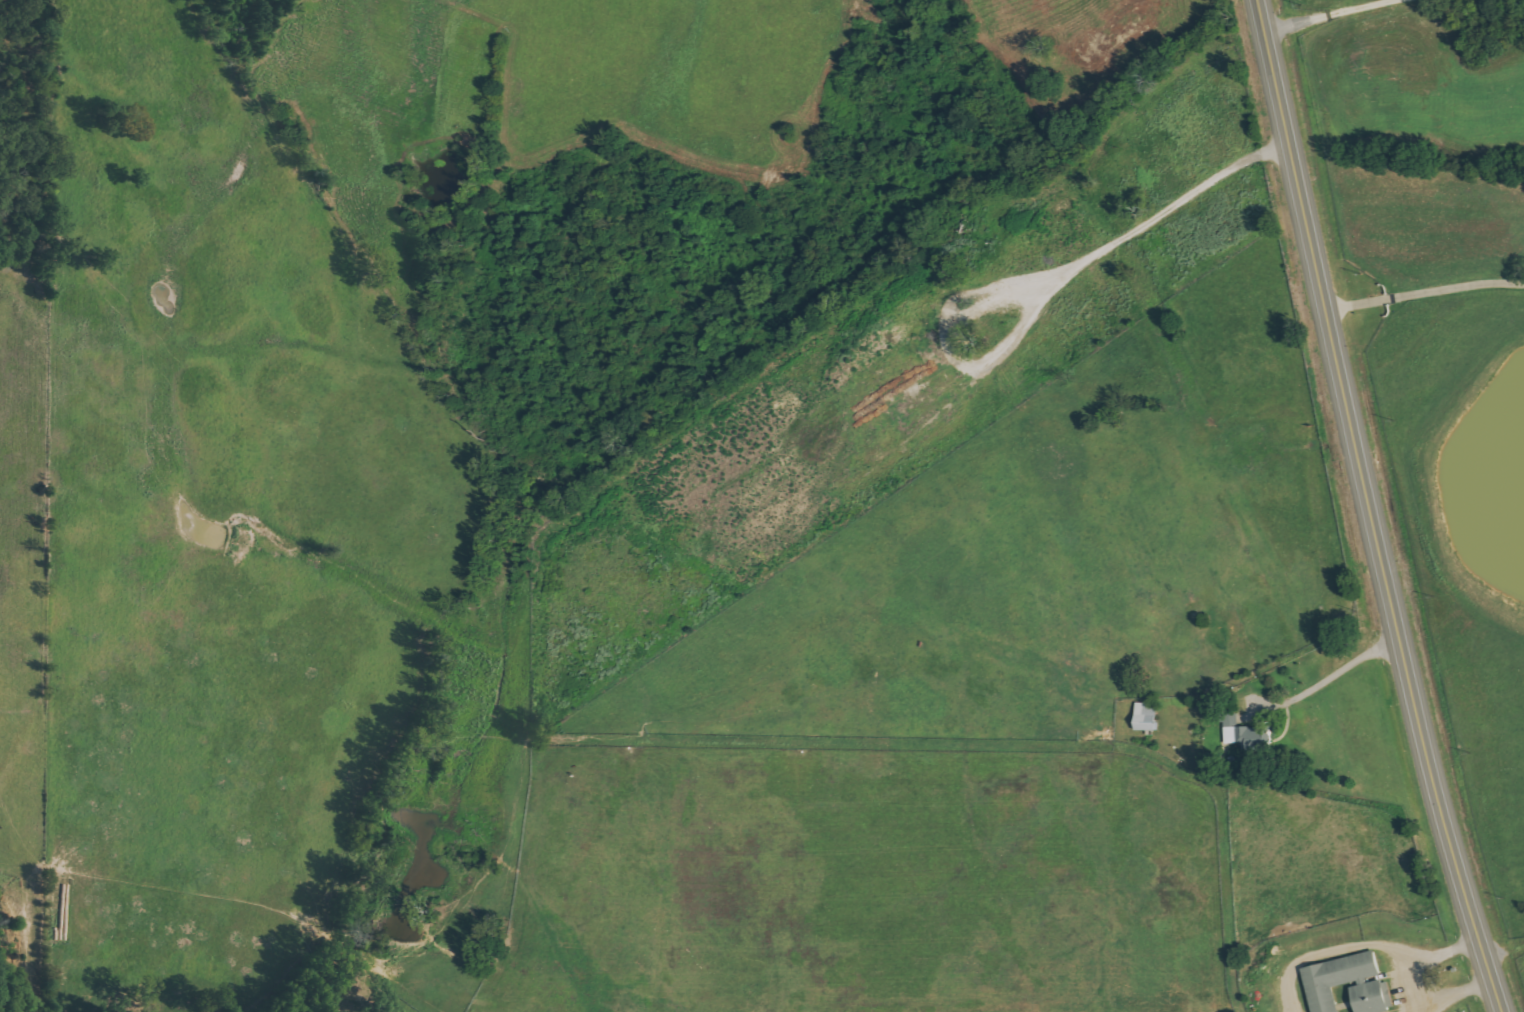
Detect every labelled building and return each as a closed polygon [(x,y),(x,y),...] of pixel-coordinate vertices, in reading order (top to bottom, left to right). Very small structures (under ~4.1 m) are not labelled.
[(1229,744),(1245,744),(1245,750),(1273,749),(1272,726),(1228,728),(1229,744)] [(1392,1008),(1386,976),(1379,977),(1374,950),(1301,965),(1310,1011),(1373,1011),(1392,1008)]
